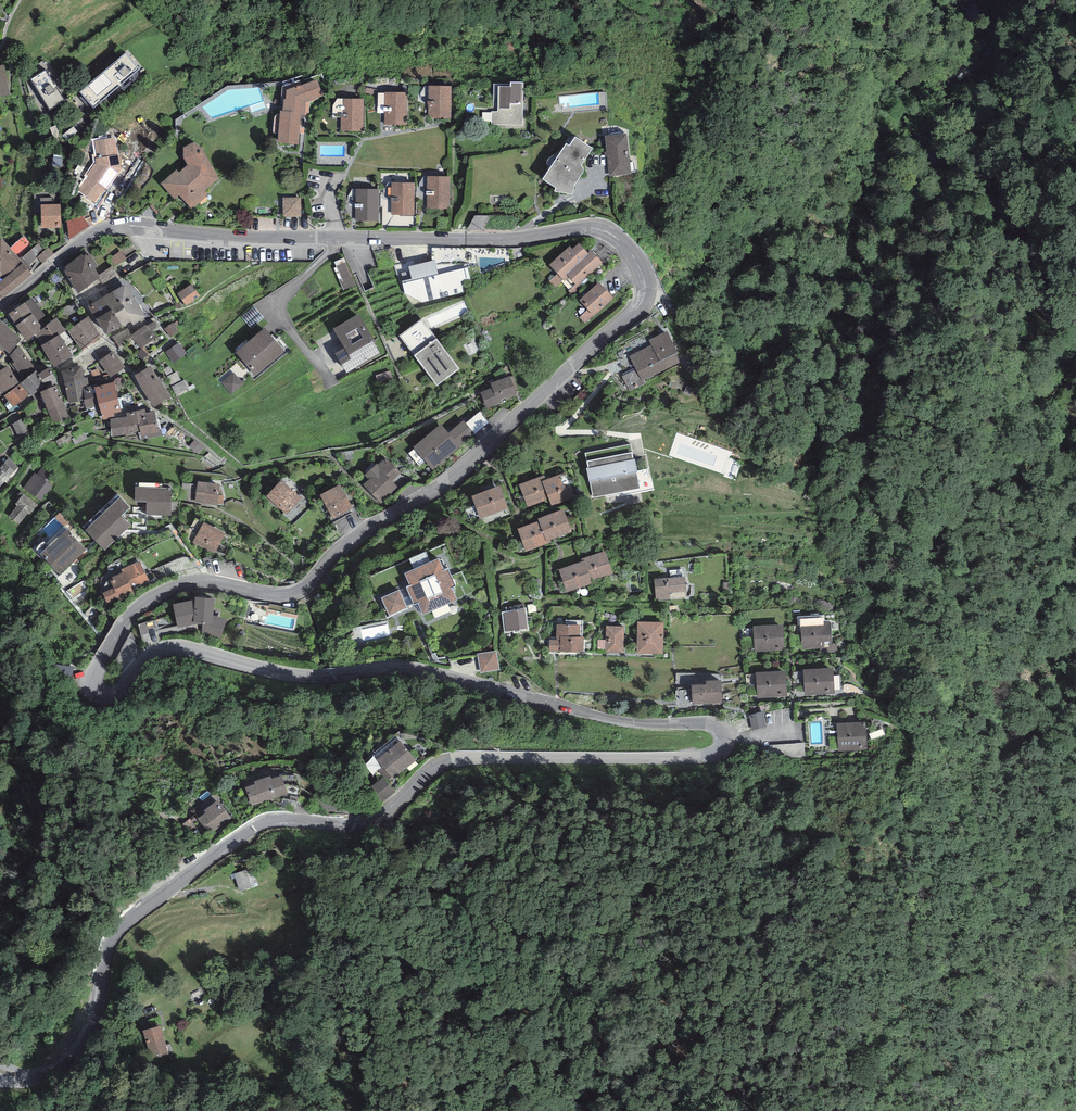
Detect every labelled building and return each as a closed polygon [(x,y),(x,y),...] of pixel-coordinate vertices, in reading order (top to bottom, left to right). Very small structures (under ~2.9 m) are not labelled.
[(125,53),(80,92),(94,108),(139,69),(125,53)] [(10,95),(5,65),(0,65),(0,97),(10,95)] [(46,69),(31,79),(50,110),(66,101),(46,69)] [(324,98),(317,79),(300,86),(300,85),(286,89),(286,99),(283,99),(283,101),(283,111),(280,111),(280,114),(278,133),(278,143),(299,145),(301,116),(305,116),(309,116),(310,103),(324,98)] [(286,89),(300,85),(299,81),(283,87),(281,101),(283,101),(283,99),(286,99),(286,89)] [(523,82),(510,82),(510,84),(510,87),(499,87),(498,111),(493,111),(492,111),(491,125),(523,125),(523,82)] [(510,87),(510,84),(494,84),(493,111),(498,111),(499,87),(510,87)] [(451,86),(428,86),(428,119),(451,119),(451,86)] [(378,90),(366,87),(364,93),(377,96),(378,90)] [(408,92),(384,92),(384,93),(384,113),(384,125),(407,125),(408,92)] [(343,118),(343,99),(337,99),(333,106),(332,117),(341,118),(343,118)] [(364,99),(343,99),(343,118),(341,118),(341,131),(364,131),(364,99)] [(627,134),(605,136),(609,177),(631,174),(627,134)] [(592,148),(575,136),(569,146),(566,144),(562,150),(550,169),(543,179),(556,188),(555,191),(573,195),(574,184),(575,185),(583,172),(583,170),(583,169),(583,168),(582,167),(581,165),(592,148)] [(114,137),(94,141),(97,158),(95,159),(96,163),(87,175),(88,176),(78,190),(95,203),(122,169),(119,155),(117,155),(114,137)] [(183,158),(187,165),(179,172),(176,169),(160,183),(175,199),(178,195),(192,209),(208,195),(204,191),(219,178),(201,147),(193,142),(183,148),(183,158)] [(550,169),(562,150),(561,150),(549,158),(547,160),(547,163),(547,165),(548,167),(550,169)] [(451,177),(427,176),(426,208),(450,209),(451,177)] [(415,183),(391,182),(391,215),(414,215),(415,183)] [(379,189),(356,189),(356,221),(379,221),(379,189)] [(283,199),(284,216),(300,216),(300,199),(283,199)] [(61,204),(40,205),(41,228),(62,228),(61,204)] [(490,230),(489,215),(473,216),(473,230),(490,230)] [(72,237),(91,231),(87,216),(67,222),(72,237)] [(0,239),(0,297),(1,299),(32,274),(1,238),(0,239)] [(570,246),(549,265),(558,274),(563,280),(564,281),(569,277),(566,275),(589,254),(588,253),(579,243),(572,249),(570,246)] [(39,255),(43,262),(52,258),(49,250),(39,255)] [(591,250),(588,253),(589,254),(566,275),(569,277),(577,286),(603,262),(591,250)] [(126,258),(121,251),(112,258),(117,264),(126,258)] [(99,277),(85,256),(65,270),(79,291),(99,277)] [(356,285),(344,258),(335,262),(337,267),(334,268),(344,290),(356,285)] [(435,260),(409,266),(411,279),(402,281),(404,295),(412,305),(465,292),(463,282),(471,279),(468,267),(438,275),(435,260)] [(119,277),(112,267),(99,276),(106,286),(119,277)] [(563,280),(558,274),(550,281),(555,287),(563,280)] [(613,299),(599,282),(579,299),(588,309),(579,317),(585,324),(613,299)] [(200,296),(191,283),(177,293),(186,306),(200,296)] [(125,284),(113,292),(130,321),(134,326),(146,317),(125,284)] [(130,321),(113,292),(102,297),(110,311),(112,310),(121,326),(130,321)] [(32,297),(9,314),(16,326),(26,341),(35,335),(41,332),(40,331),(50,322),(32,297)] [(110,311),(102,297),(87,307),(96,319),(110,311)] [(264,318),(254,307),(242,317),(251,329),(264,318)] [(110,311),(96,319),(106,335),(121,326),(112,310),(110,311)] [(358,314),(333,329),(345,348),(335,354),(348,374),(381,354),(374,343),(375,343),(358,314)] [(88,316),(68,331),(81,350),(100,335),(88,316)] [(50,322),(40,331),(41,332),(35,335),(41,346),(60,335),(65,331),(66,331),(57,317),(50,322)] [(0,319),(0,345),(10,354),(21,339),(0,319)] [(420,319),(399,335),(414,355),(414,356),(436,386),(460,369),(437,338),(435,339),(420,319)] [(174,322),(164,329),(170,338),(180,331),(174,322)] [(156,337),(145,325),(131,335),(133,337),(132,338),(142,348),(156,337)] [(128,328),(112,337),(119,347),(132,338),(133,337),(131,335),(128,328)] [(284,351),(264,328),(235,352),(256,376),(284,351)] [(73,341),(65,331),(60,335),(41,346),(54,368),(73,356),(66,346),(73,341)] [(668,331),(649,340),(651,345),(630,355),(636,369),(621,376),(629,391),(644,383),(642,380),(680,362),(676,354),(679,353),(668,331)] [(187,354),(178,343),(165,352),(174,364),(187,354)] [(19,346),(10,356),(14,362),(12,364),(23,380),(37,370),(19,346)] [(113,351),(99,361),(111,378),(125,368),(113,351)] [(0,370),(0,390),(2,394),(4,396),(20,383),(8,366),(0,370)] [(69,404),(84,399),(85,399),(83,388),(89,386),(87,377),(84,377),(81,366),(61,371),(69,404)] [(150,366),(134,375),(141,387),(154,407),(171,397),(150,366)] [(170,366),(164,369),(167,376),(174,373),(170,366)] [(50,367),(39,374),(37,375),(45,386),(57,380),(50,367)] [(23,380),(20,383),(30,395),(33,397),(45,386),(37,375),(39,374),(37,370),(23,380)] [(177,372),(174,373),(167,376),(172,386),(182,381),(177,372)] [(244,384),(234,372),(221,383),(231,394),(244,384)] [(510,376),(491,383),(492,388),(480,392),(486,408),(502,403),(501,400),(517,394),(516,391),(518,390),(513,376),(511,377),(510,376)] [(185,380),(182,381),(172,386),(176,395),(189,388),(185,380)] [(114,382),(95,387),(99,406),(103,420),(109,419),(109,418),(115,417),(114,413),(121,411),(114,382)] [(20,383),(4,396),(14,408),(30,395),(20,383)] [(56,385),(41,392),(53,424),(69,417),(56,385)] [(94,385),(89,386),(83,388),(85,399),(84,399),(86,409),(99,406),(95,387),(94,385)] [(127,417),(110,419),(111,437),(138,433),(140,441),(162,435),(160,430),(158,430),(154,411),(146,412),(145,409),(127,413),(127,417)] [(479,412),(466,423),(474,434),(488,423),(479,412)] [(441,424),(413,447),(432,470),(460,447),(459,446),(474,434),(466,423),(463,421),(448,433),(441,424)] [(630,444),(585,454),(588,467),(586,468),(589,481),(590,480),(593,497),(639,488),(636,472),(638,472),(635,459),(633,459),(630,444)] [(369,479),(363,485),(381,504),(399,488),(392,481),(400,473),(386,457),(378,465),(377,464),(365,475),(369,479)] [(8,458),(0,467),(0,487),(18,467),(8,458)] [(50,471),(43,466),(37,474),(34,472),(23,488),(42,501),(53,485),(47,481),(53,473),(50,471)] [(546,480),(542,481),(549,499),(552,506),(575,497),(565,472),(546,480)] [(542,481),(546,480),(544,475),(519,484),(528,507),(549,499),(542,481)] [(302,499),(282,480),(266,496),(286,515),(302,499)] [(221,484),(198,481),(198,482),(195,503),(218,506),(218,503),(222,504),(224,495),(219,495),(221,484)] [(340,484),(320,495),(333,519),(353,508),(340,484)] [(500,486),(472,496),(480,519),(508,508),(500,486)] [(172,488),(135,487),(134,502),(147,502),(146,515),(171,515),(172,488)] [(41,508),(23,494),(15,504),(17,505),(8,516),(19,525),(28,513),(33,517),(41,508)] [(130,507),(120,497),(86,531),(105,550),(131,525),(122,516),(130,507)] [(564,509),(538,518),(539,521),(546,542),(551,540),(572,533),(564,509)] [(226,533),(204,521),(193,542),(215,553),(226,533)] [(551,542),(551,540),(546,542),(539,521),(517,529),(526,552),(551,542)] [(67,531),(42,556),(59,574),(85,549),(67,531)] [(606,551),(581,559),(582,561),(584,560),(591,580),(613,573),(606,551)] [(410,585),(406,587),(414,604),(414,605),(418,603),(423,615),(457,600),(452,588),(455,586),(448,569),(444,570),(439,558),(405,574),(410,585)] [(592,584),(591,580),(584,560),(582,561),(559,569),(566,593),(592,584)] [(140,561),(122,569),(123,571),(110,578),(114,587),(102,592),(108,604),(119,599),(120,601),(135,594),(133,590),(150,582),(140,561)] [(686,577),(654,578),(655,600),(670,599),(669,592),(686,591),(686,577)] [(406,587),(399,590),(407,607),(414,604),(406,587)] [(399,590),(381,598),(389,616),(407,608),(407,607),(399,590)] [(195,600),(173,604),(177,628),(197,624),(202,624),(202,633),(221,639),(227,619),(213,616),(215,599),(195,597),(195,600)] [(525,609),(504,613),(506,631),(527,627),(525,609)] [(824,618),(800,619),(800,628),(801,628),(802,649),(820,648),(820,653),(838,652),(837,644),(832,645),(831,621),(824,621),(824,618)] [(664,622),(637,622),(637,653),(663,654),(664,622)] [(580,625),(556,624),(556,640),(549,640),(549,651),(560,651),(583,652),(583,637),(580,637),(580,625)] [(783,624),(753,626),(755,653),(785,651),(783,624)] [(391,636),(390,625),(364,629),(365,639),(391,636)] [(624,626),(606,626),(606,640),(606,650),(606,653),(623,653),(624,626)] [(606,650),(606,640),(598,640),(598,650),(606,650)] [(496,651),(477,654),(480,672),(499,670),(496,651)] [(71,682),(73,668),(55,666),(54,680),(71,682)] [(833,668),(803,670),(804,695),(835,694),(833,668)] [(786,671),(756,672),(757,698),(787,697),(786,671)] [(721,680),(706,681),(706,685),(691,685),(692,705),(722,703),(721,680)] [(764,711),(749,715),(752,730),(766,727),(764,711)] [(866,722),(837,723),(838,751),(867,750),(866,722)] [(400,741),(377,760),(383,767),(378,771),(387,781),(391,777),(393,780),(416,760),(400,741)] [(782,755),(807,754),(806,744),(782,746),(782,755)] [(255,784),(245,787),(251,806),(288,794),(282,775),(271,779),(270,776),(254,781),(255,784)] [(395,792),(383,777),(370,787),(383,802),(395,792)] [(232,818),(217,800),(204,810),(206,812),(198,819),(210,835),(232,818)] [(269,861),(231,876),(239,895),(277,880),(269,861)] [(159,1024),(145,1028),(152,1055),(167,1051),(159,1024)]
